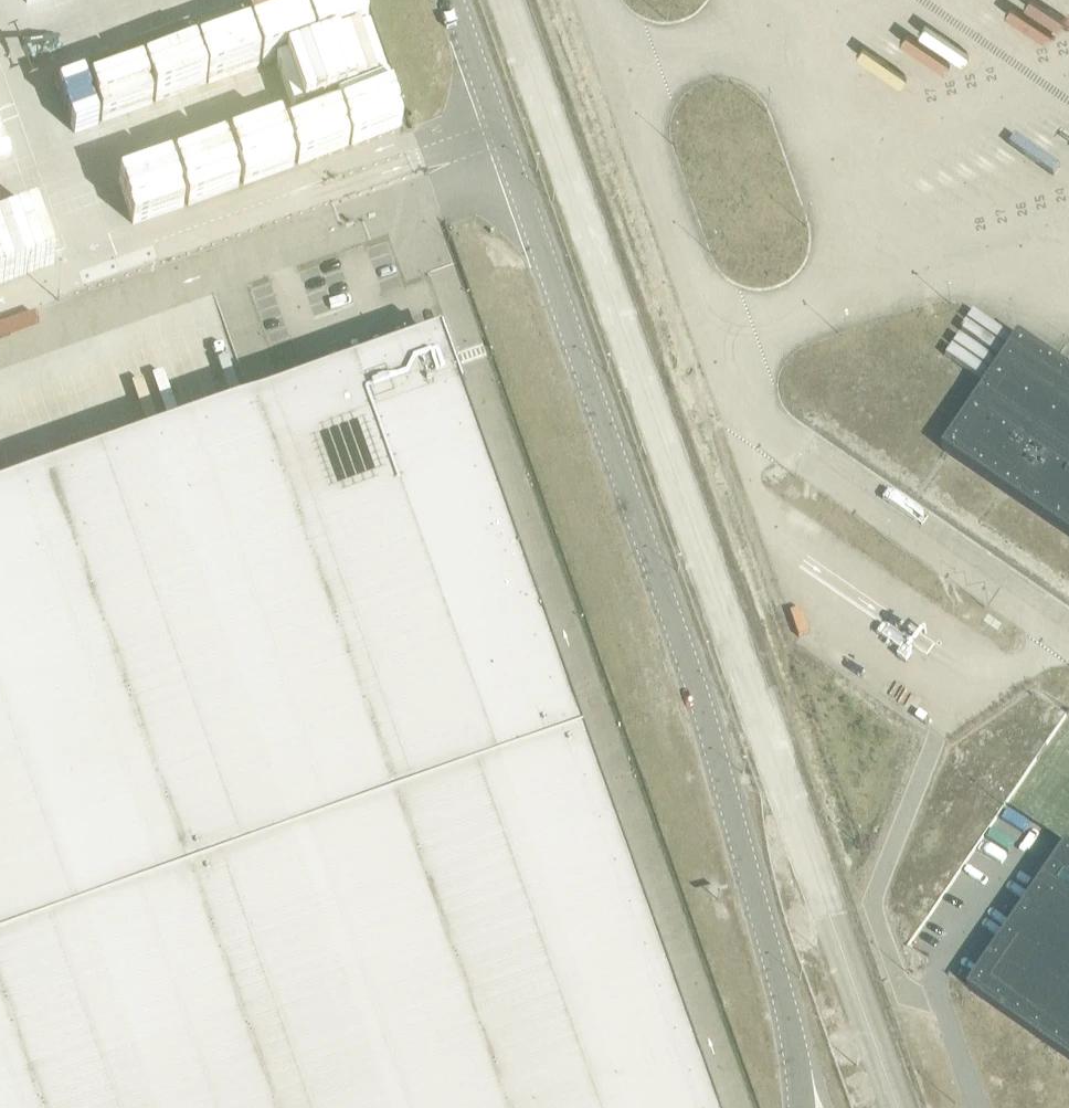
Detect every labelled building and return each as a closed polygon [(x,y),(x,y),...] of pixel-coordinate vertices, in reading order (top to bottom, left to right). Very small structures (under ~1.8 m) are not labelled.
[(1007,0),(998,0),(995,4),(1028,28),(1037,15),(1046,22),(1053,13),(1035,0),(1008,0),(1007,0)] [(916,34),(910,46),(955,70),(962,57),(975,64),(981,53),(935,29),(929,41),(916,34)] [(140,154),(88,164),(93,185),(144,174),(140,154)] [(975,310),(946,354),(989,382),(1018,338),(975,310)] [(1020,338),(1018,341),(943,450),(945,452),(949,454),(1068,537),(1068,372),(1020,338)] [(438,340),(254,406),(0,496),(0,1107),(711,1107),(438,340)] [(1067,845),(968,990),(1068,1060),(1068,847),(1067,845)]
